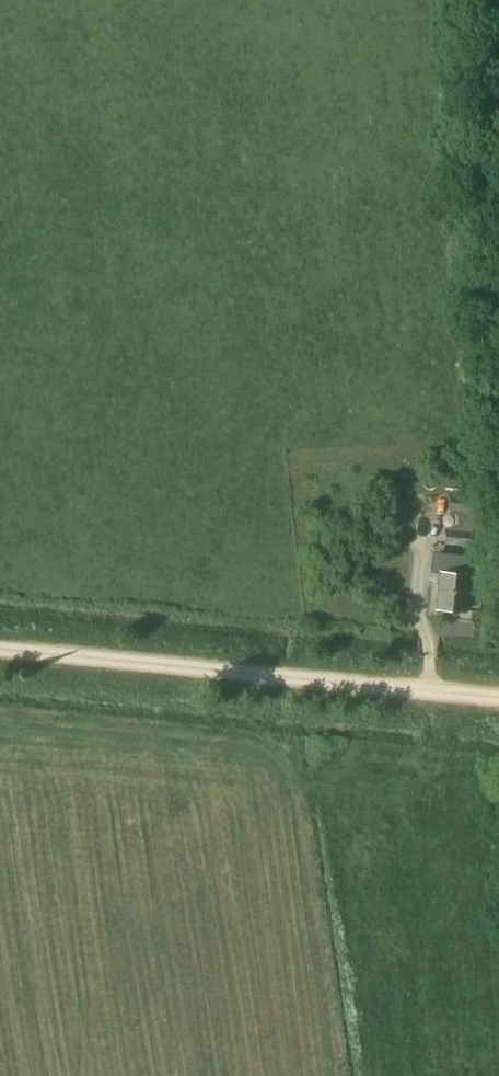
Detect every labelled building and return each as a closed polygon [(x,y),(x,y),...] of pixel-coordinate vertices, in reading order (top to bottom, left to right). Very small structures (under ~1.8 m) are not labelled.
[(450,493),(448,509),(474,512),(476,495),(468,495),(450,493)] [(472,531),(448,529),(447,529),(446,543),(471,545),(472,531)] [(439,571),(435,609),(465,611),(469,574),(439,571)]
